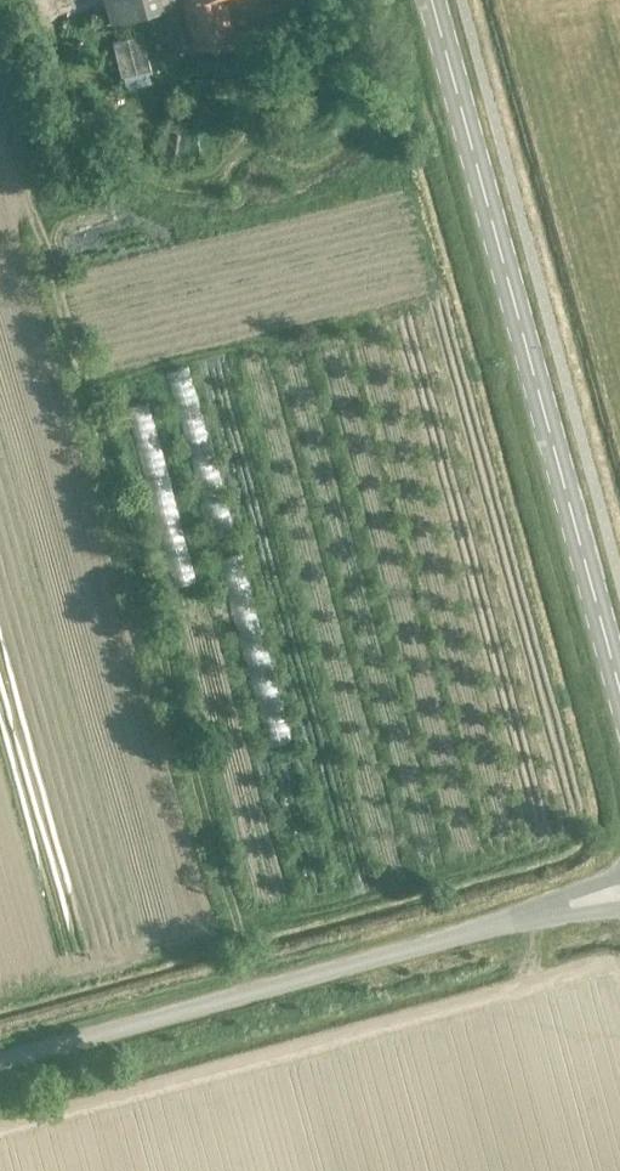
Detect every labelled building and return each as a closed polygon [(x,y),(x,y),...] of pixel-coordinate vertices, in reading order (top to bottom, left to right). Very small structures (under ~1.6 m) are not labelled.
[(179,2),(180,5),(183,5),(194,45),(232,34),(223,0),(104,0),(110,21),(179,2)]
